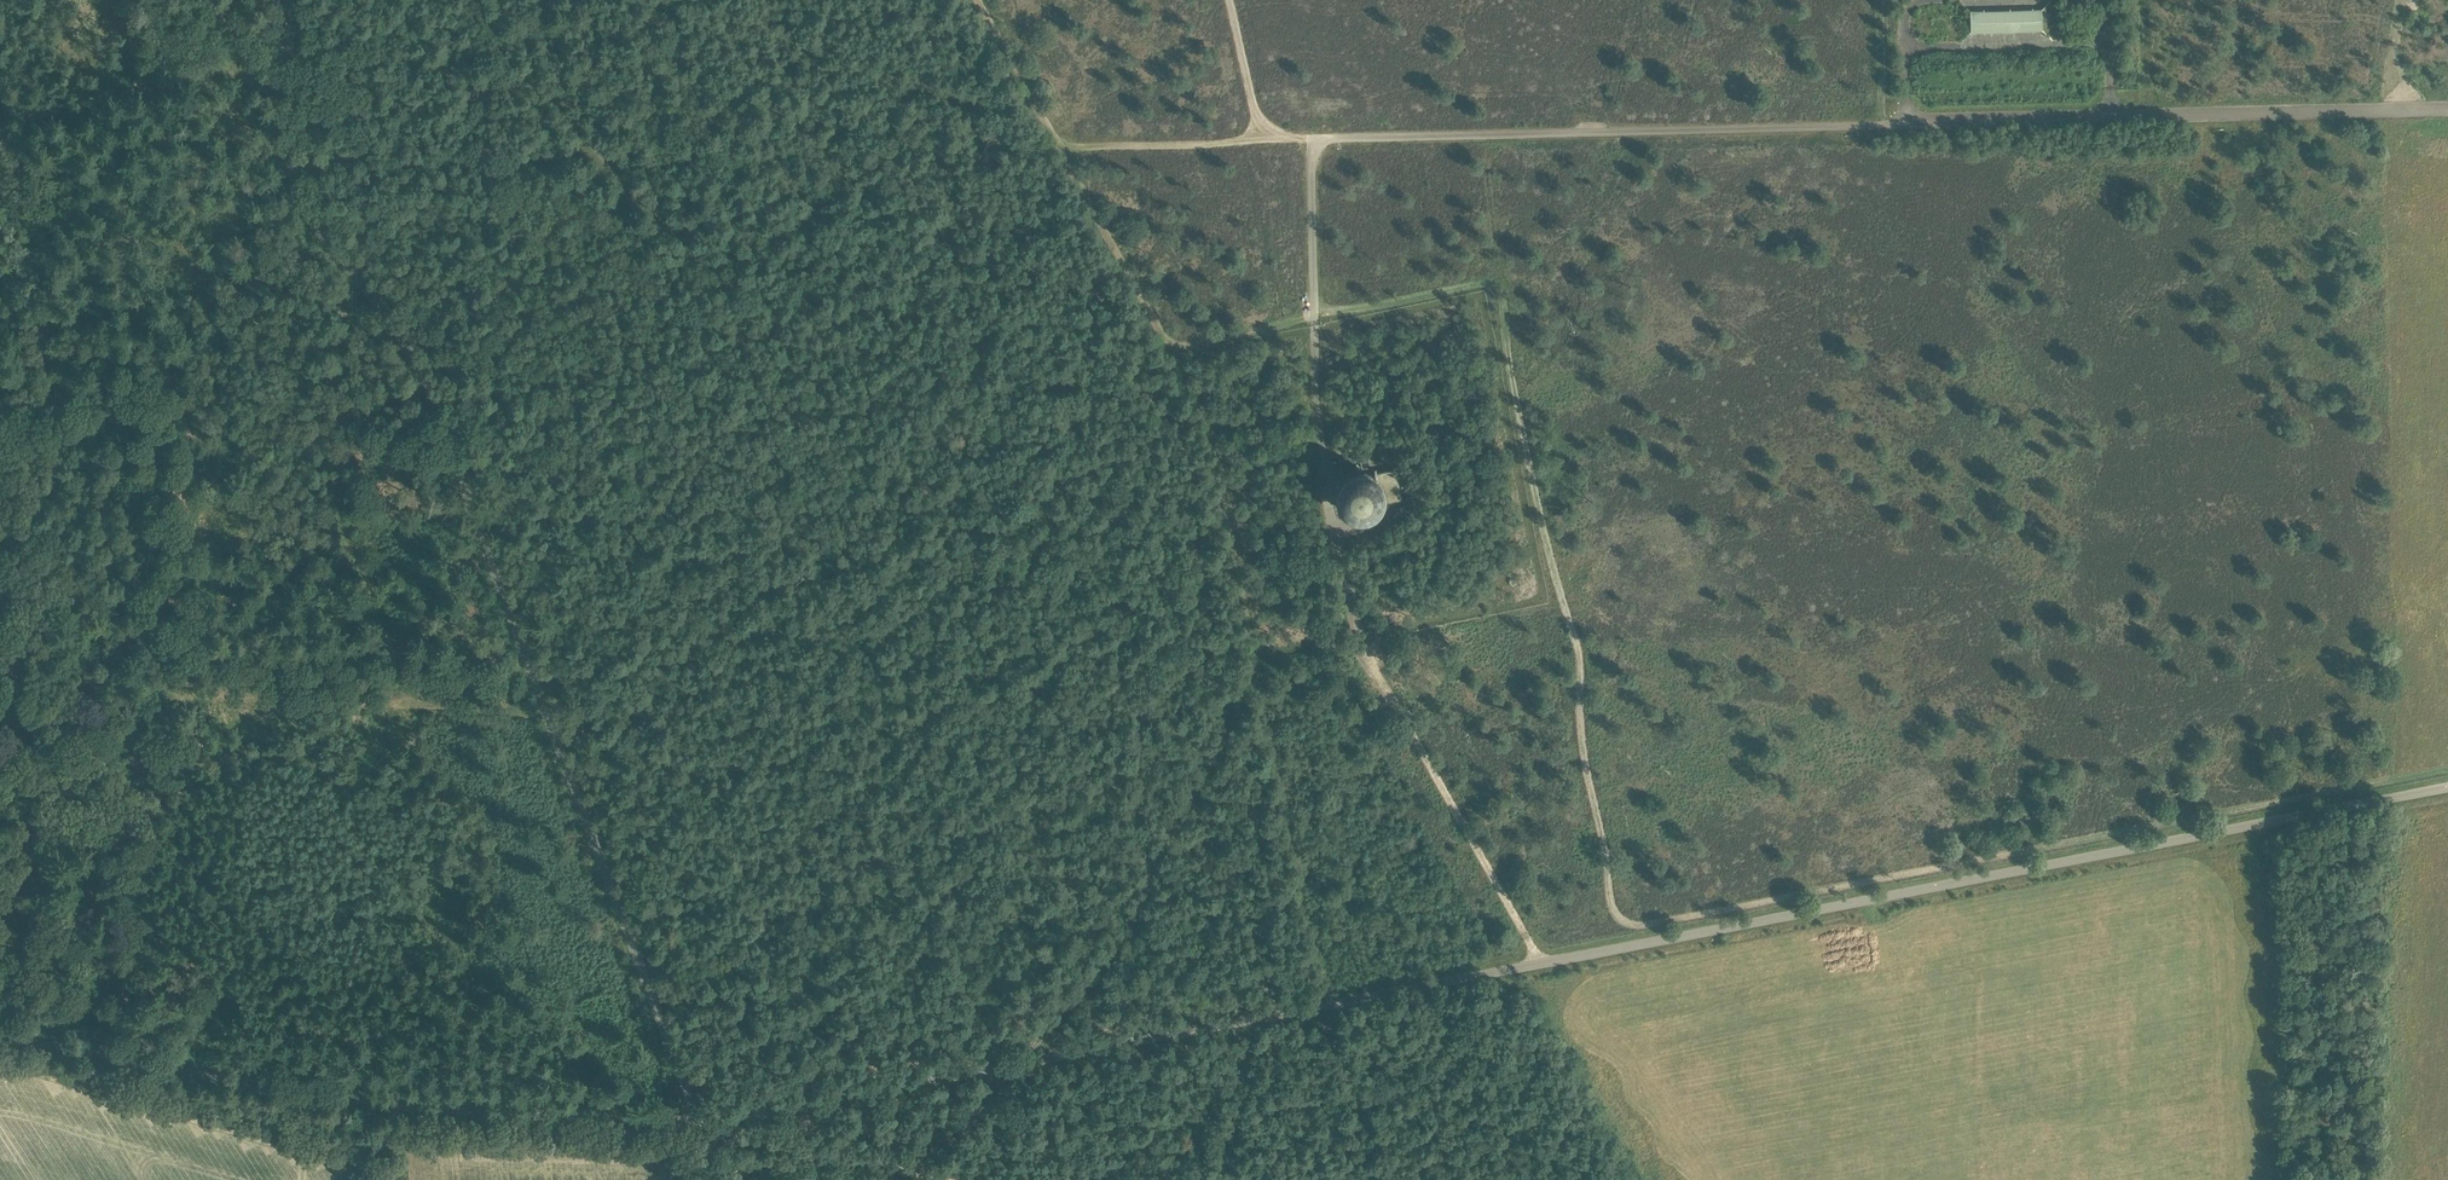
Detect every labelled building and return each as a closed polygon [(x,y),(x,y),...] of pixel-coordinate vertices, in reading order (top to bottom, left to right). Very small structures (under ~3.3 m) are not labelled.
[(2042,31),(2042,10),(1970,12),(1971,33),(2042,31)] [(1362,468),(1370,467),(1367,454),(1360,455),(1362,468)] [(1356,464),(1354,457),(1354,456),(1339,460),(1342,476),(1358,472),(1357,468),(1359,468),(1358,464),(1356,464)] [(1350,514),(1358,513),(1363,512),(1378,508),(1378,506),(1403,500),(1396,469),(1370,475),(1370,477),(1344,483),(1350,514)] [(1343,511),(1345,522),(1351,521),(1349,510),(1343,511)]
